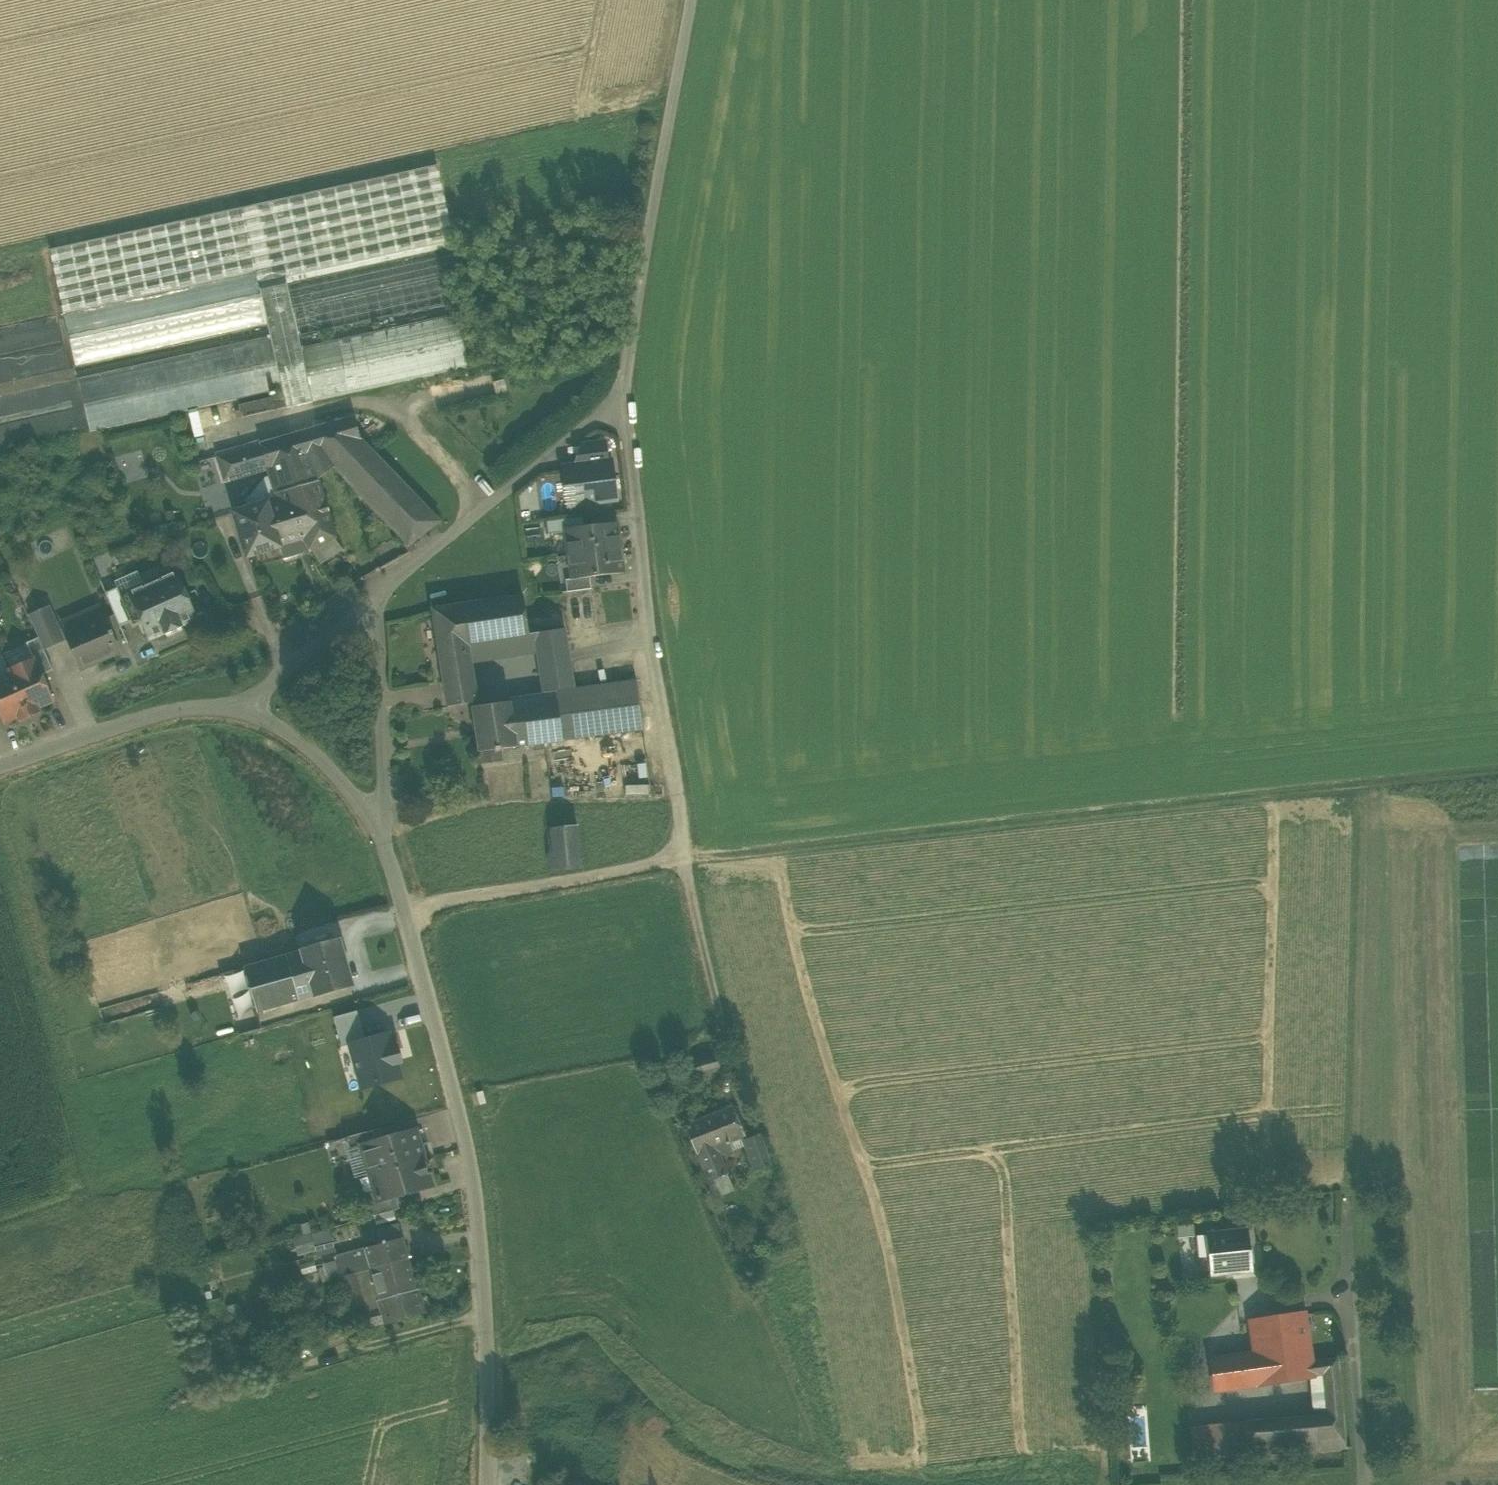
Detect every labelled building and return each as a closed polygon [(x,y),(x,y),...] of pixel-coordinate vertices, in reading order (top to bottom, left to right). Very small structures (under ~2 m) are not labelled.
[(261,297),(288,292),(457,254),(437,164),(50,250),(79,382),(271,339),(261,297)] [(467,300),(457,254),(288,292),(301,351),(458,316),(455,303),(467,300)] [(312,402),(312,401),(301,351),(288,292),(261,297),(271,339),(282,389),(283,394),(286,407),(312,402)] [(469,366),(458,316),(301,351),(312,401),(371,388),(469,366)] [(282,389),(271,339),(79,382),(90,432),(182,412),(191,410),(238,399),(282,389)] [(239,404),(242,417),(286,407),(283,394),(239,404)] [(333,466),(409,545),(440,522),(439,521),(365,443),(360,438),(354,417),(314,428),(260,444),(269,468),(276,488),(280,499),(318,487),(316,479),(318,477),(333,466)] [(597,441),(600,465),(609,464),(605,440),(597,441)] [(582,443),(585,467),(600,465),(597,441),(582,443)] [(217,456),(224,481),(269,468),(260,444),(217,456)] [(584,501),(585,505),(599,503),(598,499),(613,497),(609,464),(600,465),(585,467),(567,469),(571,502),(584,501)] [(318,487),(280,499),(276,488),(256,494),(255,502),(256,506),(234,513),(247,556),(248,556),(280,546),(303,539),(310,549),(311,549),(334,537),(318,487)] [(547,522),(549,534),(566,532),(584,529),(582,517),(547,522)] [(566,532),(569,555),(621,549),(617,525),(584,529),(566,532)] [(344,550),(334,537),(311,549),(321,565),(344,550)] [(280,546),(284,557),(310,549),(303,539),(280,546)] [(624,572),(621,549),(569,555),(572,579),(590,577),(624,572)] [(144,586),(142,581),(137,571),(114,581),(117,588),(121,596),(144,586)] [(143,622),(150,638),(164,631),(165,633),(182,626),(181,624),(195,618),(175,572),(161,578),(159,574),(142,581),(144,586),(121,596),(120,596),(131,622),(133,626),(143,622)] [(566,579),(567,592),(591,589),(590,577),(572,579),(566,579)] [(115,614),(120,627),(131,622),(120,596),(121,596),(117,588),(105,593),(115,614)] [(462,604),(468,645),(529,636),(523,595),(462,604)] [(432,609),(448,707),(478,702),(471,662),(468,645),(462,604),(432,609)] [(60,621),(67,636),(103,619),(96,605),(60,621)] [(63,640),(49,608),(29,616),(38,638),(43,649),(63,640)] [(103,619),(111,636),(113,635),(111,631),(120,627),(115,614),(103,619)] [(67,636),(79,664),(95,657),(98,663),(119,654),(111,636),(103,619),(67,636)] [(537,652),(537,654),(568,649),(565,629),(534,633),(534,635),(537,652)] [(468,645),(471,662),(537,652),(534,635),(529,636),(468,645)] [(35,658),(42,675),(53,670),(43,649),(38,638),(26,643),(33,659),(35,658)] [(4,657),(9,669),(33,659),(26,643),(2,654),(4,657)] [(537,654),(539,668),(570,663),(568,649),(537,654)] [(4,657),(0,659),(0,678),(11,673),(9,669),(4,657)] [(9,669),(11,673),(30,717),(40,712),(39,709),(54,702),(42,675),(35,658),(33,659),(9,669)] [(574,687),(570,663),(539,668),(543,692),(554,690),(574,687)] [(30,717),(11,673),(0,678),(0,714),(5,724),(18,718),(19,722),(30,717)] [(574,688),(574,687),(554,690),(555,696),(544,698),(510,702),(517,747),(644,730),(637,680),(574,688)] [(473,707),(479,752),(501,749),(517,747),(510,702),(473,707)] [(503,761),(501,749),(479,752),(481,764),(503,761)] [(550,828),(554,871),(582,868),(577,825),(550,828)] [(302,951),(315,996),(352,985),(339,940),(302,951)] [(244,968),(257,1012),(258,1012),(315,996),(302,951),(244,968)] [(342,1047),(350,1044),(365,1040),(357,1011),(334,1017),(342,1047)] [(365,1040),(350,1044),(362,1088),(401,1077),(397,1063),(400,1062),(396,1047),(393,1048),(388,1034),(365,1040)] [(689,1059),(698,1081),(717,1075),(707,1053),(689,1059)] [(685,1126),(709,1182),(727,1174),(720,1155),(733,1150),(730,1141),(745,1136),(733,1107),(685,1126)] [(345,1137),(349,1151),(362,1147),(362,1146),(383,1139),(380,1128),(345,1137)] [(363,1151),(370,1174),(424,1158),(416,1130),(383,1139),(362,1146),(362,1147),(363,1151)] [(745,1141),(756,1170),(771,1165),(761,1135),(745,1141)] [(355,1178),(370,1174),(363,1151),(349,1155),(355,1178)] [(432,1186),(424,1158),(370,1174),(375,1191),(378,1201),(396,1196),(432,1186)] [(734,1191),(727,1174),(709,1182),(716,1198),(734,1191)] [(362,1195),(368,1217),(374,1216),(393,1210),(399,1208),(396,1196),(378,1201),(375,1191),(362,1195)] [(396,1220),(393,1210),(374,1216),(376,1225),(396,1220)] [(375,1230),(378,1240),(399,1234),(401,1233),(398,1223),(375,1230)] [(1195,1236),(1194,1224),(1178,1226),(1179,1238),(1195,1236)] [(336,1252),(329,1229),(310,1234),(315,1251),(317,1258),(333,1253),(336,1252)] [(1209,1256),(1211,1274),(1252,1270),(1247,1231),(1198,1236),(1200,1257),(1209,1256)] [(315,1251),(310,1234),(293,1239),(298,1256),(315,1251)] [(354,1269),(368,1265),(405,1254),(399,1234),(378,1240),(336,1252),(333,1253),(335,1260),(339,1273),(354,1269)] [(413,1283),(405,1254),(368,1265),(377,1294),(413,1283)] [(327,1277),(339,1273),(335,1260),(323,1264),(324,1267),(327,1277)] [(368,1265),(354,1269),(363,1298),(365,1306),(379,1302),(377,1294),(368,1265)] [(320,1279),(327,1277),(324,1267),(318,1269),(320,1279)] [(363,1298),(354,1269),(339,1273),(347,1302),(363,1298)] [(420,1305),(413,1283),(377,1294),(379,1302),(365,1306),(360,1308),(364,1322),(420,1305)] [(1251,1321),(1255,1353),(1309,1345),(1304,1314),(1251,1321)] [(1312,1362),(1309,1345),(1255,1353),(1212,1359),(1216,1390),(1307,1377),(1323,1375),(1324,1378),(1340,1380),(1338,1357),(1312,1362)] [(1307,1377),(1311,1416),(1328,1415),(1325,1394),(1324,1378),(1323,1375),(1307,1377)] [(1245,1421),(1247,1454),(1347,1448),(1342,1393),(1340,1380),(1324,1378),(1325,1394),(1328,1415),(1311,1416),(1245,1421)] [(1190,1424),(1192,1461),(1248,1457),(1247,1454),(1245,1421),(1190,1424)]
